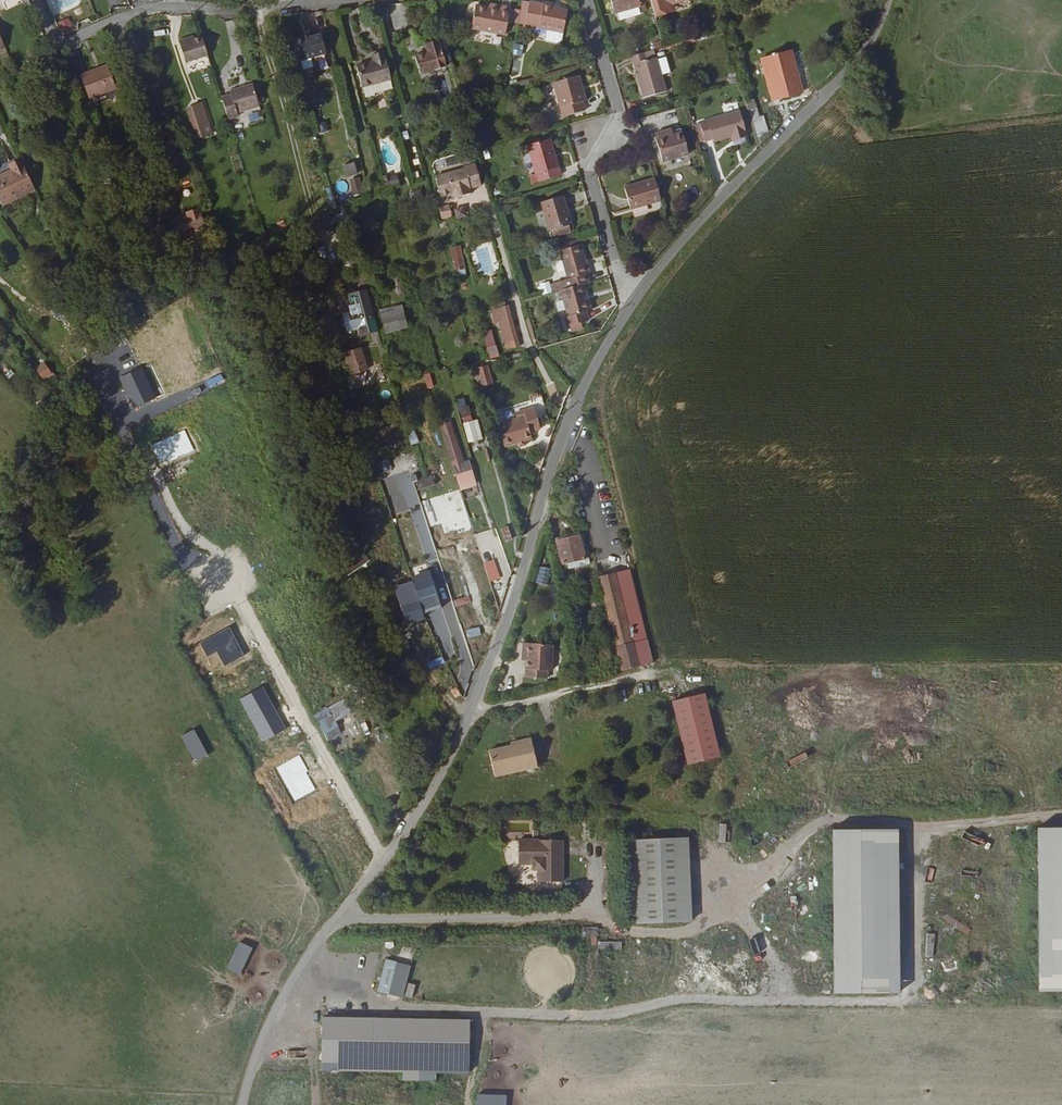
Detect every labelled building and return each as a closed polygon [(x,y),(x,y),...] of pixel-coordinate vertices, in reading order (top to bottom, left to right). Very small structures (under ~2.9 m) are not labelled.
[(506,9),(506,5),(480,0),(479,5),(506,9)] [(523,21),(530,22),(534,0),(527,0),(523,21)] [(530,22),(552,26),(569,29),(572,10),(557,7),(557,3),(540,0),(534,0),(530,22)] [(644,6),(642,0),(613,0),(617,13),(644,6)] [(513,6),(506,5),(506,9),(479,5),(475,27),(509,33),(513,6)] [(10,38),(0,14),(0,42),(10,38)] [(63,30),(72,24),(68,17),(59,23),(63,30)] [(569,29),(552,26),(551,38),(564,40),(566,38),(569,29)] [(324,32),(297,39),(303,60),(329,52),(324,32)] [(207,56),(201,37),(192,40),(178,45),(185,65),(207,56)] [(423,76),(452,69),(444,40),(430,44),(432,53),(418,56),(423,76)] [(514,43),(511,71),(520,72),(523,44),(514,43)] [(799,88),(787,47),(758,56),(771,97),(799,88)] [(365,84),(378,81),(393,77),(386,49),(374,53),(376,59),(359,63),(365,84)] [(648,52),(630,57),(633,66),(636,65),(646,98),(669,91),(658,58),(650,60),(648,52)] [(660,59),(665,76),(672,74),(667,57),(660,59)] [(108,59),(83,71),(91,93),(118,80),(108,59)] [(581,85),(584,84),(582,75),(556,81),(566,115),(587,109),(585,101),(581,85)] [(380,90),(378,81),(365,84),(367,94),(372,93),(372,91),(380,90)] [(589,99),(584,84),(581,85),(585,101),(589,99)] [(230,97),(222,101),(229,121),(238,118),(237,115),(259,107),(258,103),(253,90),(251,85),(229,94),(230,97)] [(259,87),(253,90),(258,103),(264,101),(259,87)] [(761,104),(771,101),(769,93),(759,95),(761,104)] [(768,134),(757,98),(747,101),(758,137),(768,134)] [(204,102),(195,106),(207,137),(216,133),(204,102)] [(203,139),(207,137),(195,106),(190,108),(203,139)] [(750,135),(743,110),(703,121),(708,141),(717,138),(718,140),(738,134),(739,138),(750,135)] [(664,161),(691,155),(685,132),(659,140),(664,161)] [(536,183),(564,174),(555,137),(532,144),(539,173),(534,174),(536,183)] [(34,185),(19,156),(8,162),(11,167),(0,173),(0,198),(2,201),(34,185)] [(233,163),(235,172),(243,170),(241,161),(233,163)] [(346,177),(359,173),(355,161),(343,165),(346,177)] [(460,191),(461,195),(474,192),(472,188),(483,185),(477,162),(465,165),(465,167),(436,174),(443,195),(455,192),(460,191)] [(363,187),(368,184),(365,175),(359,177),(363,187)] [(633,208),(663,200),(657,177),(627,186),(633,208)] [(324,189),(327,206),(335,204),(331,187),(324,189)] [(565,226),(572,224),(574,224),(569,205),(568,205),(565,195),(544,201),(552,230),(555,229),(556,235),(567,233),(565,226)] [(445,215),(454,213),(453,203),(443,206),(445,215)] [(208,235),(198,210),(185,216),(187,220),(172,226),(180,247),(208,235)] [(585,282),(592,280),(584,244),(563,249),(570,280),(567,282),(569,287),(585,282)] [(458,269),(466,268),(462,246),(454,247),(458,269)] [(569,287),(562,289),(570,315),(568,316),(570,326),(592,320),(590,310),(593,309),(585,282),(569,287)] [(379,341),(368,299),(350,304),(353,315),(350,316),(352,323),(344,325),(348,341),(360,338),(362,345),(362,346),(365,345),(379,341)] [(386,333),(409,327),(403,305),(381,311),(386,333)] [(493,311),(495,325),(501,323),(504,322),(506,330),(503,331),(506,342),(518,339),(508,306),(493,311)] [(336,344),(348,341),(344,325),(332,328),(336,344)] [(491,329),(482,332),(490,356),(499,354),(491,329)] [(520,346),(518,339),(506,342),(508,349),(520,346)] [(355,371),(370,367),(365,345),(362,346),(362,345),(348,348),(355,371)] [(42,374),(51,367),(44,357),(35,363),(42,374)] [(489,367),(477,370),(482,388),(493,385),(489,367)] [(430,373),(423,375),(427,389),(434,387),(430,373)] [(358,387),(370,384),(367,374),(355,378),(358,387)] [(470,406),(459,407),(460,415),(471,414),(470,406)] [(470,436),(479,433),(475,418),(466,421),(470,436)] [(442,441),(450,438),(445,422),(437,424),(442,441)] [(505,471),(518,468),(522,467),(528,466),(527,460),(536,457),(531,438),(522,440),(524,450),(501,456),(505,471)] [(377,462),(379,472),(392,470),(390,459),(377,462)] [(455,482),(464,480),(459,463),(450,466),(455,482)] [(455,482),(462,504),(470,502),(469,498),(477,496),(471,477),(464,480),(455,482)] [(418,491),(432,485),(430,478),(416,483),(418,491)] [(394,512),(400,509),(396,496),(389,498),(394,512)] [(167,522),(182,515),(177,506),(162,514),(167,522)] [(471,545),(461,515),(451,518),(460,548),(471,545)] [(508,525),(501,528),(505,541),(512,538),(508,525)] [(587,548),(586,546),(582,526),(560,531),(565,554),(567,554),(587,548)] [(503,554),(509,552),(506,541),(500,543),(503,554)] [(568,557),(592,551),(591,545),(586,546),(587,548),(567,554),(568,557)] [(569,568),(589,564),(588,559),(568,563),(569,568)] [(494,560),(483,564),(490,582),(501,578),(494,560)] [(621,669),(655,661),(631,560),(597,568),(621,669)] [(535,586),(549,588),(552,568),(538,566),(535,586)] [(447,616),(439,590),(424,594),(431,621),(447,616)] [(555,644),(524,643),(524,657),(528,657),(527,678),(549,679),(550,670),(554,670),(555,644)] [(322,685),(328,682),(323,669),(317,671),(322,685)] [(689,760),(720,752),(705,688),(674,696),(689,760)] [(351,698),(320,715),(330,732),(331,732),(335,739),(348,732),(342,721),(359,712),(351,698)] [(504,747),(504,772),(548,772),(548,744),(533,743),(533,747),(528,748),(504,747)] [(1053,828),(1053,992),(1061,992),(1061,828),(1053,828)] [(909,993),(909,829),(844,829),(843,993),(909,993)] [(572,838),(548,838),(544,838),(528,838),(527,862),(542,862),(542,868),(548,868),(548,879),(572,880),(572,838)] [(699,920),(699,838),(640,838),(640,921),(699,920)] [(968,934),(972,928),(946,916),(943,922),(968,934)] [(583,927),(583,937),(599,936),(598,926),(583,927)] [(598,949),(622,950),(623,942),(598,941),(598,949)] [(239,942),(227,969),(241,975),(253,948),(239,942)] [(378,990),(403,997),(412,964),(387,957),(378,990)] [(413,998),(415,984),(407,982),(405,997),(413,998)] [(323,1017),(322,1072),(469,1074),(470,1019),(323,1017)] [(507,1095),(477,1094),(477,1104),(506,1104),(507,1095)]
